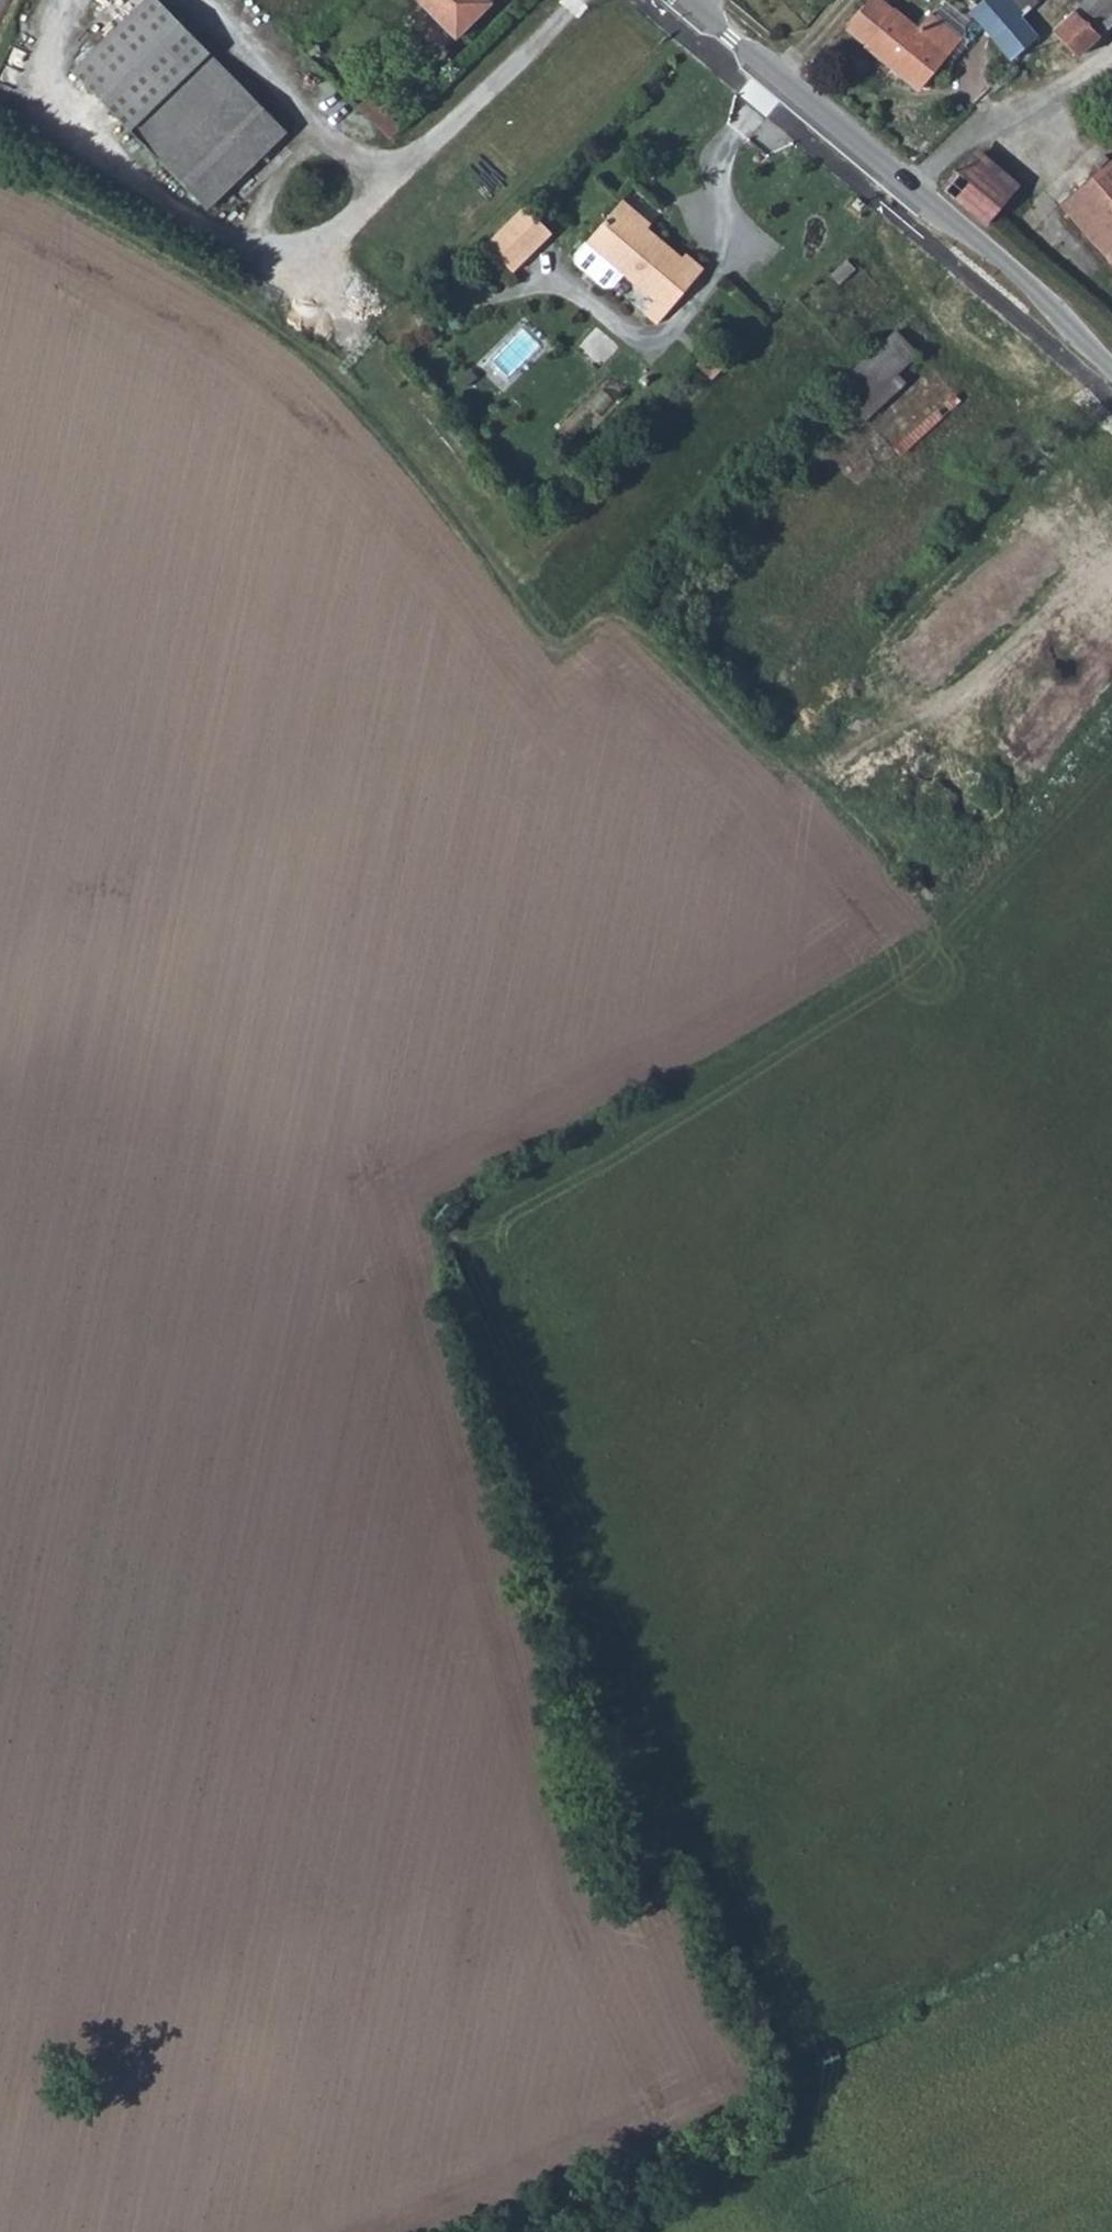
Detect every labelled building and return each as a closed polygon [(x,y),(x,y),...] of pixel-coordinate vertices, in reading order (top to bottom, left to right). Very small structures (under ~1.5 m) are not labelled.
[(65,69),(197,205),(275,129),(150,0),(136,0),(65,69)] [(444,33),(480,0),(413,0),(444,33)] [(893,0),(883,0),(858,31),(907,71),(941,28),(924,15),(920,21),(893,0)] [(1017,0),(971,0),(993,26),(1019,3),(1017,0)] [(1109,0),(1056,0),(1048,9),(1074,35),(1109,0)] [(1019,3),(993,26),(1011,48),(1037,25),(1019,3)] [(964,130),(932,172),(980,212),(1012,167),(964,130)] [(1105,232),(1111,226),(1111,132),(1059,180),(1105,232)] [(655,224),(626,199),(575,252),(576,263),(604,286),(614,285),(623,275),(651,301),(641,312),(656,326),(706,270),(688,253),(682,260),(649,230),(655,224)] [(487,244),(514,271),(552,232),(525,206),(487,244)] [(864,259),(856,251),(843,266),(851,272),(864,259)] [(928,337),(902,316),(849,377),(873,398),(928,337)] [(971,377),(964,371),(911,432),(918,438),(971,377)]
